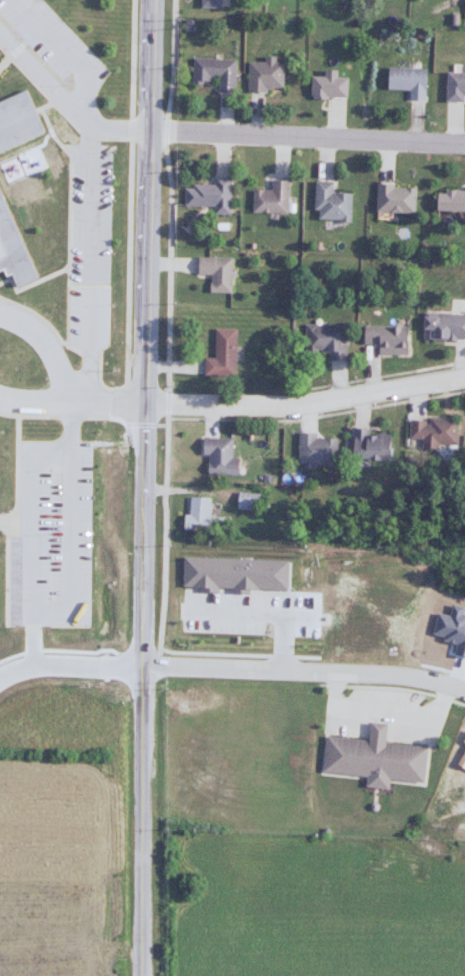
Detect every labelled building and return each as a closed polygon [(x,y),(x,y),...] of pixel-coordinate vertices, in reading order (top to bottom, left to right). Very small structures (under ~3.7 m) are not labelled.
[(191,59),(191,82),(216,82),(216,92),(232,92),(233,59),(191,59)] [(279,62),(246,62),(245,92),(279,92),(279,62)] [(424,69),(384,69),(384,91),(407,91),(407,101),(424,101),(424,69)] [(308,78),(308,99),(344,99),(345,79),(333,79),(333,71),(321,71),(320,78),(308,78)] [(443,73),(443,103),(464,103),(464,73),(443,73)] [(40,137),(21,95),(0,104),(0,154),(40,137)] [(182,186),(181,205),(210,206),(210,215),(227,215),(228,178),(211,177),(211,186),(182,186)] [(268,190),(250,190),(250,213),(284,213),(284,181),(268,181),(268,190)] [(311,220),(347,221),(348,193),(329,192),(330,182),(313,182),(311,220)] [(411,214),(413,188),(373,185),(372,212),(411,214)] [(463,219),(464,219),(464,190),(432,189),(432,212),(463,212),(463,219)] [(3,270),(14,289),(35,280),(0,202),(0,271),(3,270)] [(194,275),(207,275),(207,293),(228,293),(228,257),(194,257),(194,275)] [(419,314),(418,340),(464,340),(464,314),(419,314)] [(343,324),(302,325),(303,355),(325,355),(325,361),(343,361),(343,324)] [(374,355),(405,355),(405,327),(358,326),(358,344),(374,344),(374,355)] [(201,358),(201,376),(232,376),(232,329),(212,329),(212,358),(201,358)] [(455,421),(408,419),(407,441),(419,442),(418,450),(436,450),(436,446),(454,446),(455,421)] [(389,433),(349,430),(347,460),(388,462),(389,433)] [(295,467),(334,467),(335,439),(314,439),(314,434),(296,434),(295,467)] [(199,455),(205,455),(205,475),(234,475),(234,458),(229,458),(229,439),(199,439),(199,455)] [(256,510),(256,494),(235,494),(235,510),(256,510)] [(181,516),(181,530),(208,530),(208,499),(187,499),(187,516),(181,516)] [(368,725),(366,743),(323,735),(320,773),(420,786),(425,740),(384,745),(384,729),(368,725)]
